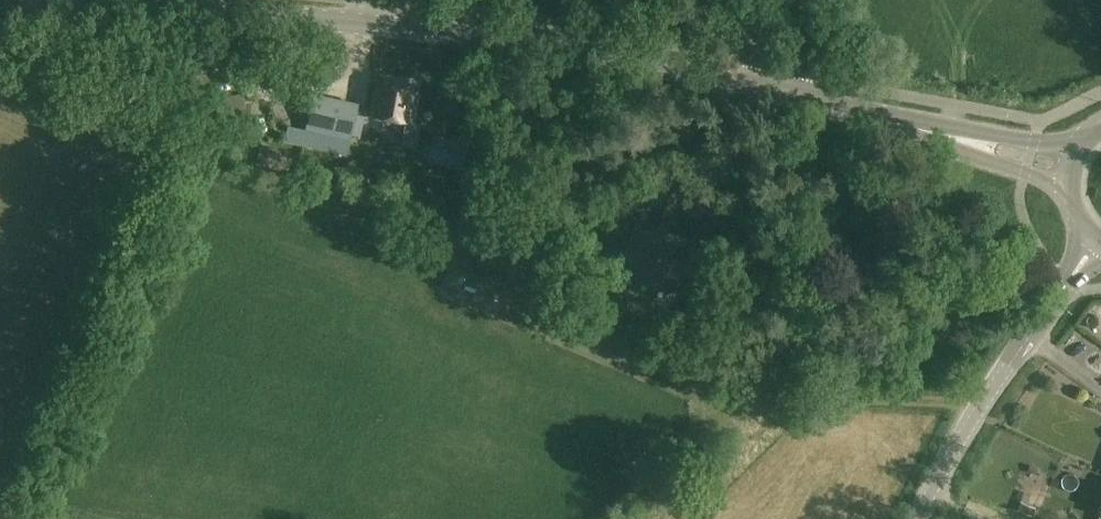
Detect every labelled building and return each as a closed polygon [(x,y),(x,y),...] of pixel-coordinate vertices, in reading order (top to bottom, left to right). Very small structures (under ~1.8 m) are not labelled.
[(199,74),(178,83),(183,96),(205,88),(199,74)] [(383,82),(381,91),(376,90),(372,116),(411,122),(417,88),(383,82)] [(316,95),(304,145),(347,155),(352,134),(360,135),(364,118),(356,116),(358,105),(344,101),(343,102),(316,95)] [(470,143),(436,135),(428,160),(463,170),(470,143)] [(262,146),(257,161),(288,171),(293,155),(262,146)] [(641,223),(622,271),(671,291),(690,243),(641,223)]
